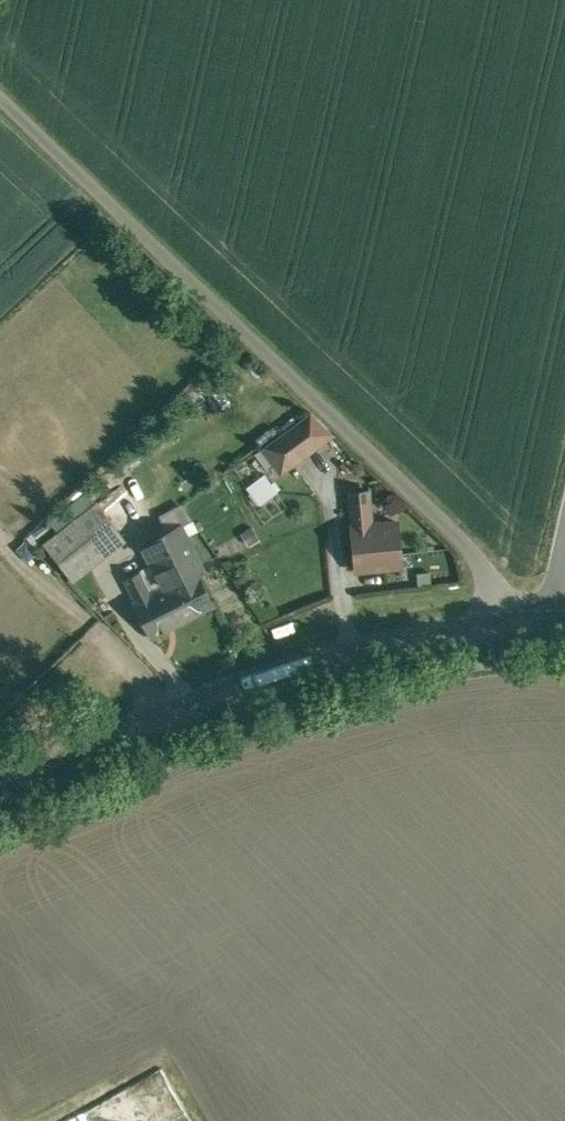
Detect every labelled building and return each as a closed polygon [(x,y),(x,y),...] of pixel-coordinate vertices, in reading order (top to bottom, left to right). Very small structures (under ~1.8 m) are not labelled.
[(312,411),(264,446),(283,471),(335,433),(312,411)] [(248,487),(261,505),(279,492),(266,474),(248,487)] [(374,523),(371,490),(352,492),(352,490),(346,491),(347,497),(351,496),(358,570),(402,565),(398,521),(374,523)] [(99,502),(47,542),(74,577),(127,537),(99,502)] [(204,569),(182,525),(147,544),(168,585),(199,569),(199,571),(204,569)] [(168,585),(154,592),(143,570),(126,578),(137,601),(135,601),(153,636),(216,603),(199,571),(199,569),(168,585)]
